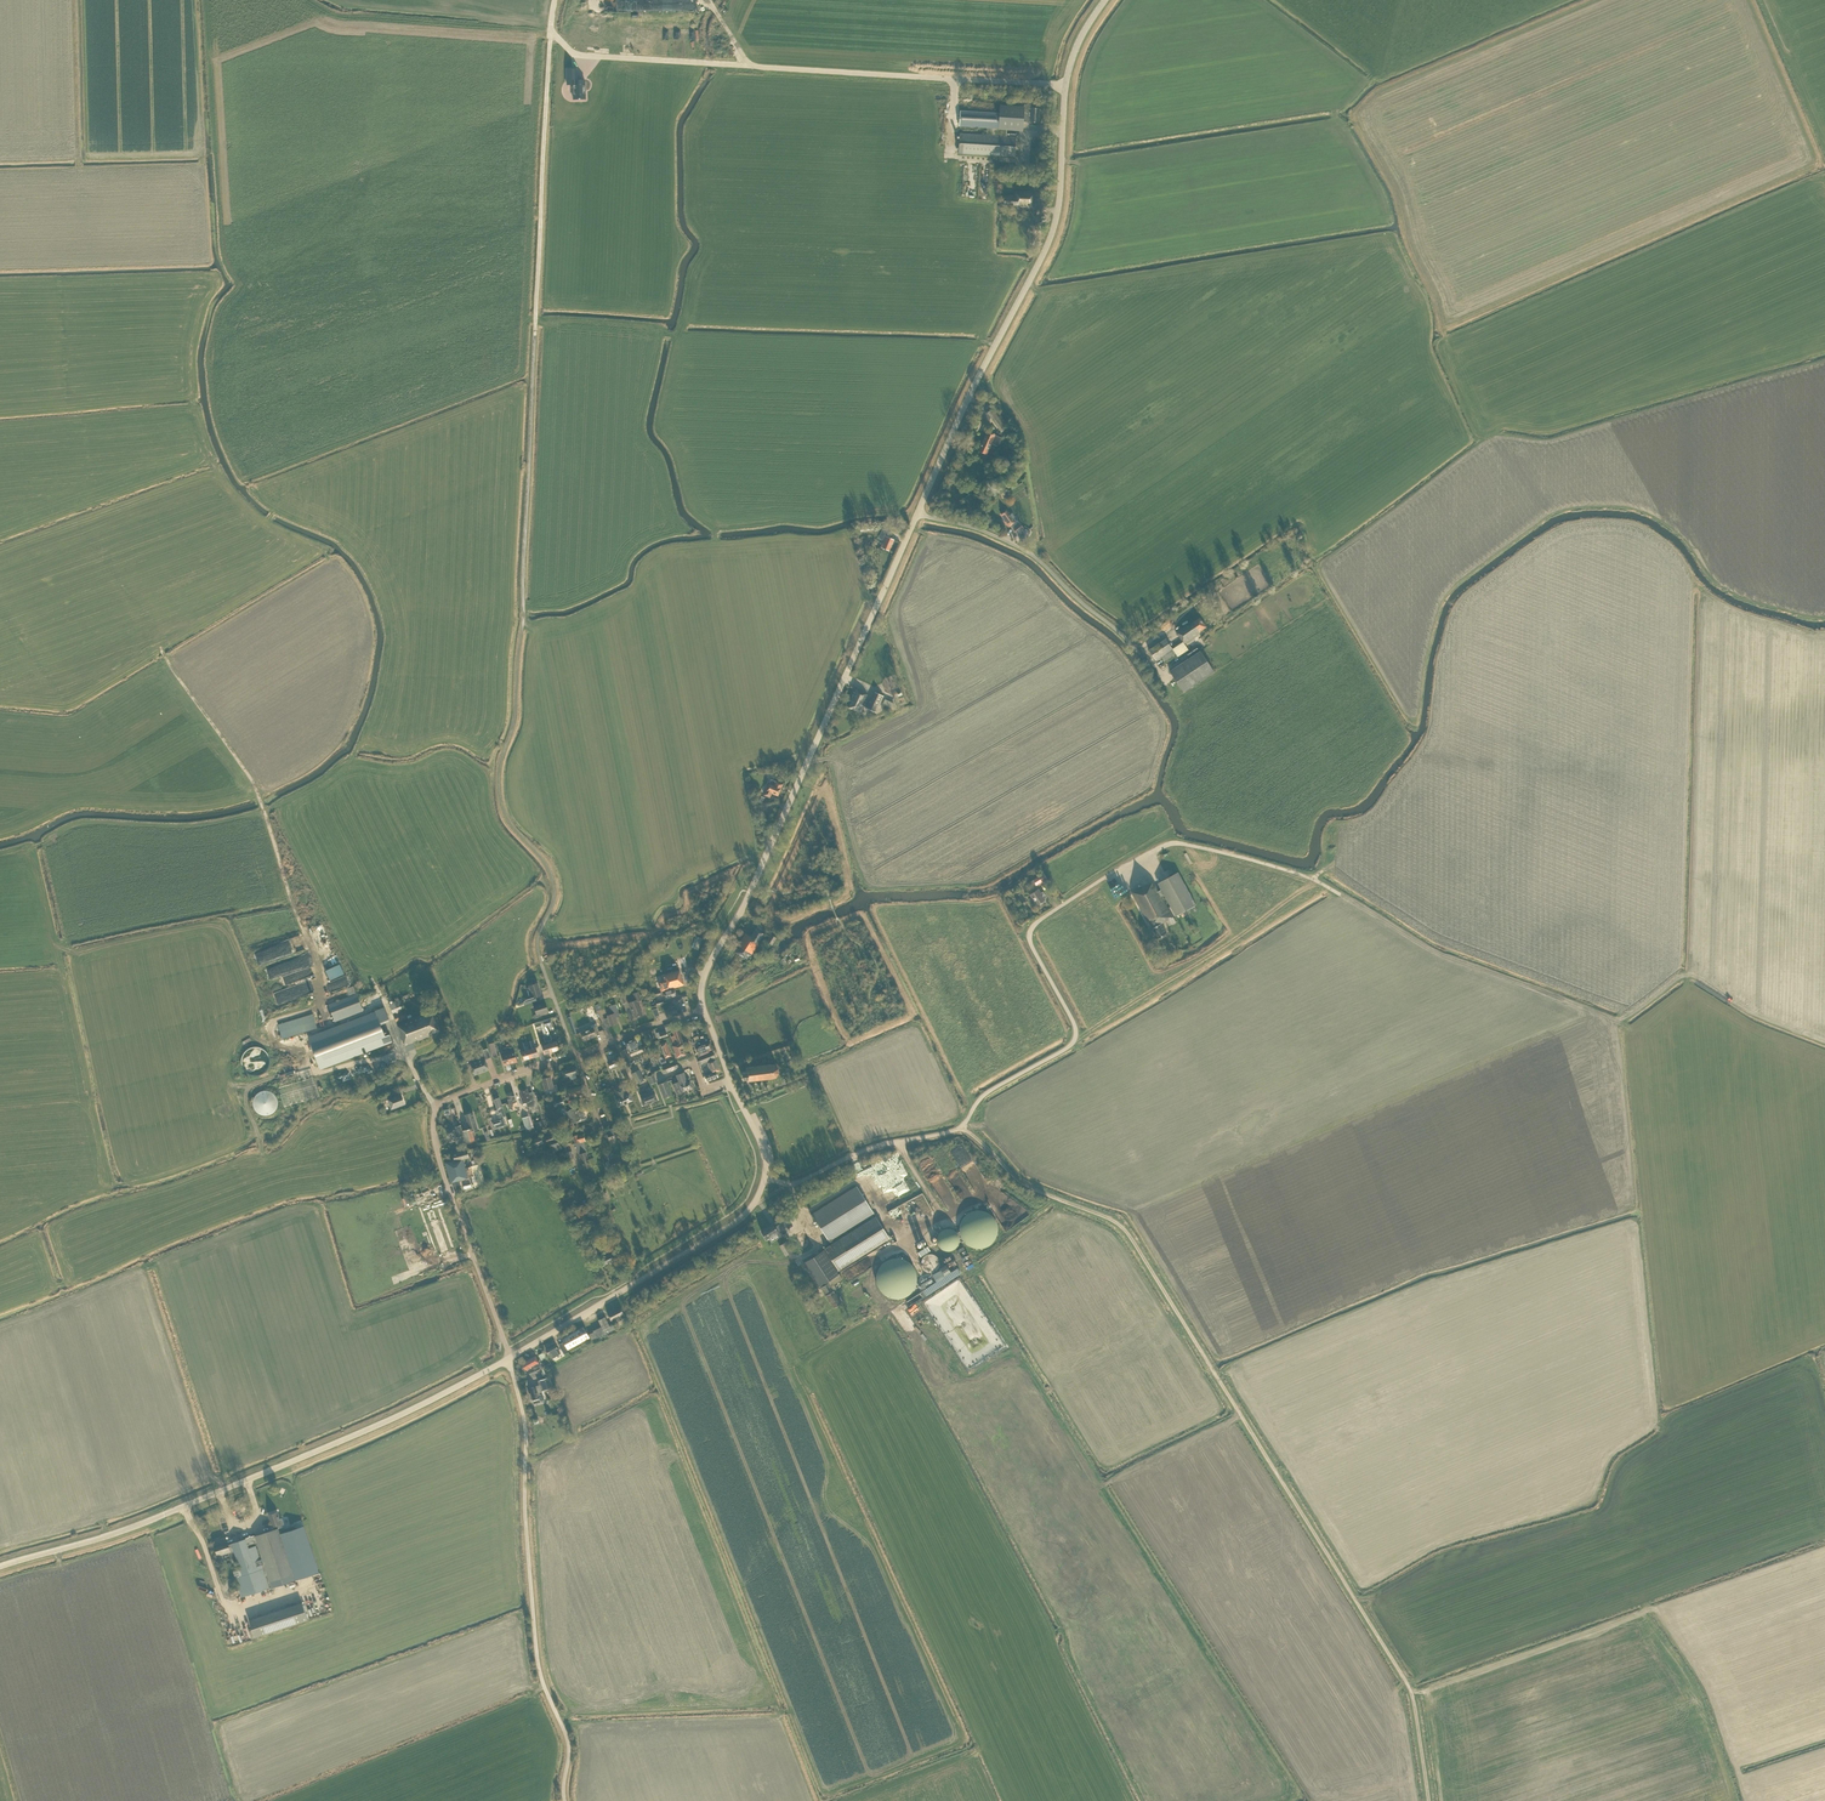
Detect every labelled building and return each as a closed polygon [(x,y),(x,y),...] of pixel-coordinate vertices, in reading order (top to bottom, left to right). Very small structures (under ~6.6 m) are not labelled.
[(619,11),(619,0),(601,0),(601,11),(619,11)] [(630,43),(645,44),(646,30),(631,29),(631,34),(627,33),(624,32),(624,40),(627,40),(627,38),(631,38),(630,43)] [(682,42),(693,42),(693,34),(681,34),(682,42)] [(577,69),(567,69),(567,85),(573,85),(574,100),(579,99),(579,100),(580,100),(580,99),(585,99),(585,80),(577,80),(577,69)] [(986,135),(960,133),(958,153),(1015,157),(1016,136),(1006,136),(1006,130),(1023,131),(1024,122),(1028,122),(1028,120),(1028,117),(1030,117),(1030,120),(1030,122),(1038,123),(1039,108),(1032,108),(1032,106),(1025,105),(1024,107),(1000,105),(999,113),(960,111),(959,126),(986,128),(986,135)] [(969,192),(965,192),(964,197),(973,199),(974,190),(970,189),(969,192)] [(987,412),(1001,432),(1008,427),(994,407),(987,412)] [(978,451),(986,455),(992,443),(998,446),(1002,438),(987,431),(978,451)] [(1007,511),(1001,515),(1006,521),(1005,522),(1009,527),(1012,525),(1014,528),(1013,528),(1017,532),(1023,528),(1020,523),(1019,524),(1014,518),(1015,517),(1012,513),(1010,515),(1007,511)] [(1020,522),(1025,529),(1029,526),(1023,519),(1020,522)] [(903,523),(899,534),(903,536),(908,525),(903,523)] [(884,535),(886,530),(881,528),(876,540),(882,543),(881,547),(889,551),(894,539),(884,535)] [(1193,620),(1184,626),(1177,631),(1185,644),(1199,634),(1198,633),(1201,632),(1201,631),(1207,627),(1200,617),(1194,621),(1193,620)] [(1156,660),(1161,657),(1165,661),(1176,653),(1166,638),(1149,650),(1156,660)] [(1170,671),(1184,692),(1215,672),(1201,651),(1170,671)] [(866,708),(876,713),(884,696),(875,692),(871,702),(869,701),(869,702),(865,700),(867,695),(855,689),(850,701),(851,701),(849,707),(858,712),(858,711),(861,712),(864,706),(867,707),(866,708)] [(892,709),(894,704),(884,699),(881,704),(892,709)] [(778,796),(783,784),(776,781),(775,784),(770,782),(764,795),(770,797),(772,793),(778,796)] [(755,803),(762,806),(766,798),(759,795),(755,803)] [(257,872),(244,873),(244,881),(257,880),(257,872)] [(1197,905),(1179,872),(1158,883),(1162,889),(1159,891),(1154,881),(1132,893),(1148,922),(1149,921),(1158,938),(1167,933),(1162,923),(1173,917),(1163,899),(1166,897),(1176,916),(1197,905)] [(1033,880),(1036,886),(1047,879),(1044,874),(1033,880)] [(1045,900),(1043,897),(1046,895),(1043,891),(1041,893),(1038,889),(1030,895),(1037,905),(1045,900)] [(739,946),(735,952),(747,959),(750,955),(751,956),(764,934),(755,929),(751,937),(745,933),(738,945),(739,946)] [(766,943),(772,946),(777,938),(772,935),(766,943)] [(676,957),(660,962),(663,973),(679,969),(676,957)] [(330,979),(344,973),(340,963),(326,969),(330,979)] [(684,985),(680,970),(663,975),(665,981),(659,982),(661,992),(684,985)] [(541,995),(538,983),(532,985),(530,984),(528,989),(531,990),(533,996),(525,999),(526,1001),(527,1004),(536,1001),(535,997),(541,995)] [(300,997),(296,985),(274,992),(278,1004),(300,997)] [(677,996),(675,989),(663,992),(665,1000),(671,998),(670,997),(677,996)] [(633,1013),(635,1017),(643,1014),(641,1010),(642,1010),(638,1001),(642,1000),(638,991),(633,994),(636,1000),(628,1003),(633,1013)] [(329,1004),(335,1021),(363,1010),(357,994),(329,1004)] [(673,1010),(665,1012),(667,1018),(680,1014),(680,1013),(687,1011),(682,997),(673,1000),(675,1006),(672,1007),(673,1010)] [(408,1018),(405,1010),(404,1008),(401,1000),(394,1002),(394,1003),(390,1004),(397,1022),(408,1018)] [(541,1017),(540,1013),(548,1011),(546,1003),(534,1007),(537,1014),(533,1015),(534,1019),(541,1017)] [(607,1015),(611,1025),(618,1023),(615,1016),(619,1014),(616,1003),(609,1006),(611,1014),(607,1015)] [(320,1068),(392,1041),(390,1034),(385,1036),(376,1012),(309,1038),(320,1068)] [(405,1045),(431,1035),(431,1034),(440,1031),(433,1012),(421,1016),(421,1015),(397,1024),(405,1045)] [(282,1037),(317,1028),(314,1014),(278,1023),(282,1037)] [(568,1017),(574,1034),(581,1032),(580,1030),(577,1031),(571,1016),(568,1017)] [(581,1032),(584,1040),(596,1036),(596,1034),(599,1032),(596,1024),(590,1026),(591,1028),(581,1032)] [(658,1031),(660,1038),(667,1035),(665,1029),(658,1031)] [(683,1041),(678,1029),(673,1031),(674,1036),(672,1037),(675,1045),(683,1041)] [(551,1035),(547,1036),(549,1043),(552,1052),(559,1050),(557,1041),(553,1042),(551,1035)] [(695,1048),(699,1057),(699,1056),(710,1052),(710,1051),(713,1050),(710,1042),(707,1044),(705,1038),(693,1042),(695,1048)] [(635,1039),(625,1043),(631,1056),(644,1051),(641,1044),(638,1046),(635,1039)] [(495,1042),(489,1043),(493,1057),(499,1055),(495,1042)] [(532,1058),(529,1049),(528,1046),(527,1042),(523,1043),(525,1050),(522,1052),(524,1060),(532,1058)] [(666,1042),(660,1044),(665,1058),(671,1056),(666,1042)] [(684,1042),(681,1043),(673,1046),(677,1058),(686,1054),(683,1048),(686,1047),(684,1042)] [(544,1054),(552,1052),(549,1043),(542,1046),(544,1054)] [(505,1054),(502,1055),(504,1065),(511,1063),(507,1047),(504,1048),(505,1054)] [(510,1047),(507,1047),(511,1063),(517,1062),(515,1051),(511,1052),(510,1047)] [(532,1058),(539,1055),(536,1047),(529,1049),(532,1058)] [(482,1059),(478,1060),(482,1072),(489,1069),(485,1059),(490,1056),(487,1048),(483,1050),(485,1055),(481,1057),(482,1059)] [(628,1049),(622,1051),(628,1064),(632,1062),(630,1057),(631,1056),(628,1049)] [(713,1051),(710,1052),(699,1056),(701,1060),(698,1061),(699,1064),(715,1058),(713,1051)] [(720,1070),(716,1058),(706,1062),(710,1073),(704,1075),(707,1081),(718,1077),(716,1071),(720,1070)] [(475,1074),(482,1072),(478,1060),(471,1063),(475,1074)] [(662,1065),(665,1073),(679,1067),(676,1060),(662,1065)] [(567,1068),(568,1069),(563,1070),(565,1078),(579,1074),(577,1067),(572,1068),(572,1067),(570,1065),(568,1066),(567,1068)] [(742,1071),(743,1078),(747,1078),(747,1081),(771,1079),(776,1077),(779,1074),(778,1069),(775,1065),(770,1065),(746,1068),(746,1071),(742,1071)] [(633,1073),(638,1083),(645,1080),(640,1069),(633,1073)] [(676,1075),(679,1081),(683,1091),(693,1087),(689,1078),(687,1079),(684,1072),(676,1075)] [(648,1076),(651,1083),(657,1081),(655,1073),(648,1076)] [(542,1078),(545,1089),(553,1087),(551,1076),(542,1078)] [(659,1084),(664,1098),(671,1095),(666,1081),(659,1084)] [(677,1094),(683,1091),(679,1081),(673,1084),(677,1094)] [(584,1093),(582,1085),(574,1088),(574,1086),(565,1089),(567,1094),(568,1097),(574,1095),(574,1097),(584,1093)] [(616,1099),(619,1107),(633,1100),(630,1093),(627,1094),(623,1086),(615,1090),(618,1098),(616,1099)] [(646,1089),(647,1092),(641,1095),(642,1098),(641,1098),(644,1106),(658,1100),(655,1093),(654,1093),(653,1090),(651,1090),(650,1087),(646,1089)] [(527,1088),(520,1090),(522,1097),(521,1098),(523,1103),(526,1102),(528,1107),(535,1105),(534,1099),(532,1099),(530,1093),(529,1094),(527,1088)] [(517,1102),(514,1092),(507,1095),(509,1103),(508,1104),(509,1108),(512,1107),(511,1104),(517,1102)] [(405,1104),(401,1094),(391,1098),(390,1094),(381,1097),(383,1101),(388,1099),(392,1108),(405,1104)] [(495,1110),(496,1110),(498,1114),(502,1113),(500,1108),(503,1107),(499,1097),(494,1100),(496,1106),(494,1107),(495,1110)] [(556,1100),(557,1107),(565,1104),(563,1098),(556,1100)] [(581,1106),(573,1108),(573,1109),(569,1110),(566,1111),(569,1118),(572,1118),(573,1123),(577,1121),(577,1122),(585,1119),(584,1114),(583,1110),(582,1111),(581,1106)] [(463,1130),(467,1143),(475,1140),(472,1131),(478,1129),(473,1112),(465,1114),(468,1125),(469,1125),(470,1129),(463,1130)] [(523,1118),(526,1130),(532,1128),(529,1116),(523,1118)] [(492,1123),(494,1129),(506,1125),(504,1119),(492,1123)] [(547,1124),(546,1120),(535,1123),(537,1128),(542,1127),(542,1126),(547,1124)] [(447,1131),(450,1142),(459,1139),(459,1137),(461,1136),(463,1136),(461,1125),(455,1126),(456,1131),(455,1129),(447,1131)] [(603,1131),(606,1140),(619,1136),(617,1131),(616,1131),(615,1127),(603,1131)] [(580,1142),(580,1143),(583,1142),(583,1141),(586,1141),(583,1133),(578,1135),(578,1134),(573,1136),(575,1143),(580,1142)] [(455,1140),(457,1145),(466,1142),(464,1135),(463,1136),(461,1136),(459,1137),(459,1139),(455,1140)] [(552,1135),(544,1138),(546,1143),(548,1142),(550,1149),(555,1147),(556,1150),(562,1148),(558,1138),(553,1140),(552,1135)] [(542,1136),(533,1140),(531,1140),(531,1139),(526,1140),(528,1150),(529,1150),(529,1151),(534,1150),(533,1149),(533,1146),(535,1146),(544,1143),(542,1136)] [(589,1159),(583,1142),(580,1143),(580,1142),(575,1143),(579,1154),(578,1154),(579,1159),(579,1161),(580,1161),(581,1162),(582,1162),(584,1169),(596,1165),(593,1158),(589,1159)] [(568,1161),(573,1159),(568,1144),(563,1146),(568,1161)] [(467,1178),(462,1159),(469,1157),(467,1150),(453,1153),(455,1160),(445,1163),(451,1182),(467,1178)] [(621,1164),(619,1158),(610,1162),(612,1168),(621,1164)] [(857,1186),(812,1214),(829,1241),(832,1245),(825,1249),(836,1266),(839,1270),(853,1262),(889,1239),(875,1216),(848,1233),(846,1230),(874,1213),(857,1186)] [(963,1241),(965,1242),(966,1244),(968,1245),(970,1246),(972,1247),(974,1248),(976,1248),(978,1248),(981,1248),(983,1248),(985,1247),(987,1246),(989,1245),(990,1244),(992,1242),(993,1241),(995,1239),(996,1237),(997,1235),(997,1233),(997,1231),(998,1229),(997,1226),(997,1224),(996,1222),(995,1220),(994,1218),(993,1217),(992,1215),(990,1214),(988,1212),(986,1211),(984,1211),(982,1210),(980,1210),(978,1210),(976,1210),(973,1210),(971,1211),(969,1212),(967,1213),(965,1215),(964,1216),(962,1219),(961,1220),(960,1222),(960,1224),(959,1227),(959,1229),(959,1231),(960,1233),(960,1235),(961,1237),(962,1239),(963,1241)] [(780,1237),(785,1233),(786,1233),(780,1224),(775,1227),(773,1224),(761,1231),(767,1240),(777,1233),(780,1237)] [(957,1232),(956,1231),(955,1231),(953,1230),(952,1229),(950,1229),(948,1228),(947,1228),(945,1229),(943,1229),(942,1230),(941,1231),(939,1233),(938,1234),(938,1235),(937,1237),(937,1239),(937,1241),(937,1242),(938,1244),(938,1245),(939,1247),(941,1248),(942,1249),(943,1250),(945,1250),(947,1251),(948,1251),(950,1251),(952,1250),(953,1250),(955,1249),(956,1248),(957,1246),(958,1245),(959,1244),(959,1242),(959,1240),(959,1239),(959,1237),(959,1235),(958,1234),(957,1232)] [(597,1245),(592,1234),(587,1237),(592,1247),(597,1245)] [(780,1246),(786,1256),(792,1252),(786,1242),(780,1246)] [(918,1252),(921,1257),(930,1251),(926,1244),(920,1248),(921,1250),(918,1252)] [(598,1254),(603,1266),(617,1259),(611,1248),(598,1254)] [(836,1287),(834,1284),(843,1279),(824,1250),(804,1263),(820,1288),(821,1287),(834,1307),(841,1302),(833,1289),(836,1287)] [(921,1262),(921,1263),(921,1264),(921,1265),(921,1266),(922,1267),(922,1268),(923,1269),(924,1270),(925,1271),(926,1272),(927,1272),(928,1272),(929,1273),(930,1273),(931,1273),(932,1273),(933,1272),(934,1272),(935,1271),(936,1271),(937,1270),(937,1269),(938,1269),(939,1268),(939,1267),(939,1266),(939,1265),(940,1264),(940,1263),(940,1262),(939,1261),(939,1260),(938,1259),(938,1258),(937,1257),(937,1256),(936,1256),(935,1255),(934,1255),(934,1254),(933,1254),(932,1254),(931,1254),(930,1254),(929,1254),(928,1254),(927,1254),(926,1255),(925,1255),(924,1256),(923,1257),(923,1258),(922,1259),(922,1260),(921,1261),(921,1262)] [(916,1271),(915,1269),(914,1267),(912,1265),(910,1263),(908,1261),(906,1260),(903,1259),(900,1258),(899,1258),(895,1258),(892,1258),(890,1259),(889,1259),(886,1261),(884,1262),(883,1263),(881,1265),(880,1266),(879,1268),(879,1269),(878,1270),(877,1272),(877,1274),(877,1277),(877,1278),(877,1280),(877,1281),(878,1283),(878,1285),(879,1287),(880,1289),(882,1291),(884,1292),(886,1294),(888,1295),(889,1296),(890,1296),(891,1296),(892,1297),(894,1297),(895,1297),(898,1297),(901,1297),(902,1296),(904,1296),(905,1295),(907,1294),(909,1293),(912,1290),(913,1289),(914,1287),(915,1285),(916,1283),(916,1281),(917,1279),(917,1276),(916,1274),(916,1271)] [(943,1275),(940,1270),(935,1272),(934,1273),(932,1274),(936,1281),(927,1287),(930,1293),(961,1273),(957,1267),(945,1276),(944,1274),(943,1275)] [(931,1278),(918,1286),(920,1289),(933,1281),(931,1278)] [(613,1309),(607,1313),(612,1322),(617,1319),(618,1321),(626,1317),(620,1307),(614,1311),(613,1309)] [(605,1334),(616,1329),(613,1323),(609,1325),(605,1317),(598,1320),(601,1326),(605,1333),(605,1334)] [(583,1326),(562,1338),(567,1349),(589,1337),(583,1326)] [(593,1330),(596,1337),(605,1333),(601,1326),(593,1330)] [(554,1342),(547,1346),(548,1348),(545,1350),(548,1354),(549,1354),(552,1358),(560,1353),(554,1342)] [(542,1360),(547,1357),(544,1352),(539,1355),(542,1360)] [(535,1356),(522,1363),(526,1370),(531,1367),(540,1363),(535,1356)] [(550,1387),(547,1378),(540,1380),(543,1390),(550,1387)] [(540,1385),(529,1388),(528,1389),(529,1393),(530,1393),(532,1399),(539,1397),(540,1401),(544,1400),(540,1385)] [(232,1543),(232,1545),(229,1546),(227,1540),(214,1545),(217,1556),(231,1551),(231,1550),(234,1549),(242,1576),(236,1578),(242,1597),(270,1588),(262,1564),(264,1564),(270,1582),(293,1574),(277,1525),(281,1523),(277,1511),(269,1514),(273,1526),(274,1529),(255,1535),(262,1559),(260,1559),(253,1536),(232,1543)] [(249,1618),(254,1636),(308,1621),(303,1603),(249,1618)]
